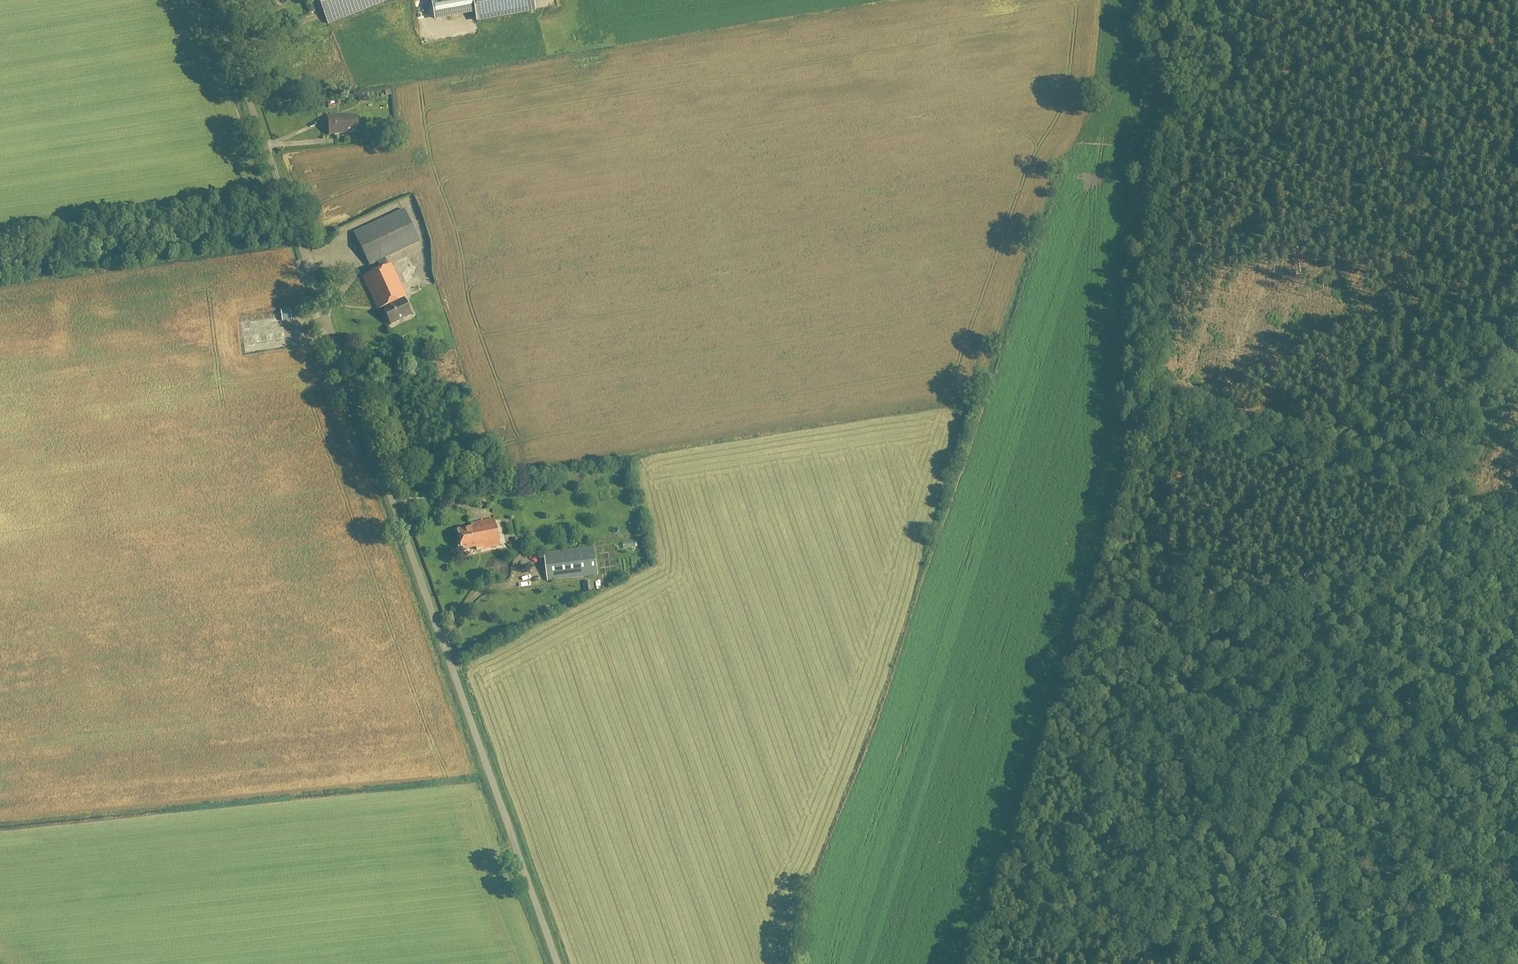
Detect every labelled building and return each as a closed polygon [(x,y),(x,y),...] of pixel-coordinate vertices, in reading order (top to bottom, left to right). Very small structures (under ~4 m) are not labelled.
[(327,25),(390,0),(317,0),(327,25)] [(434,19),(474,12),(476,21),(534,11),(532,1),(531,0),(431,0),(434,19)] [(329,136),(358,134),(356,116),(346,117),(346,116),(328,117),(329,136)] [(437,214),(442,212),(435,198),(426,203),(435,220),(439,218),(437,214)] [(384,259),(418,243),(403,210),(353,234),(368,266),(377,262),(381,269),(362,278),(377,311),(382,309),(390,326),(411,316),(403,299),(405,298),(390,265),(387,266),(384,259)] [(398,263),(407,287),(421,282),(411,257),(398,263)] [(290,321),(290,318),(289,311),(289,310),(280,311),(281,322),(282,322),(290,321)] [(461,551),(476,548),(476,551),(499,547),(494,520),(471,524),(472,527),(457,530),(461,551)] [(543,554),(547,582),(597,576),(593,548),(543,554)]
